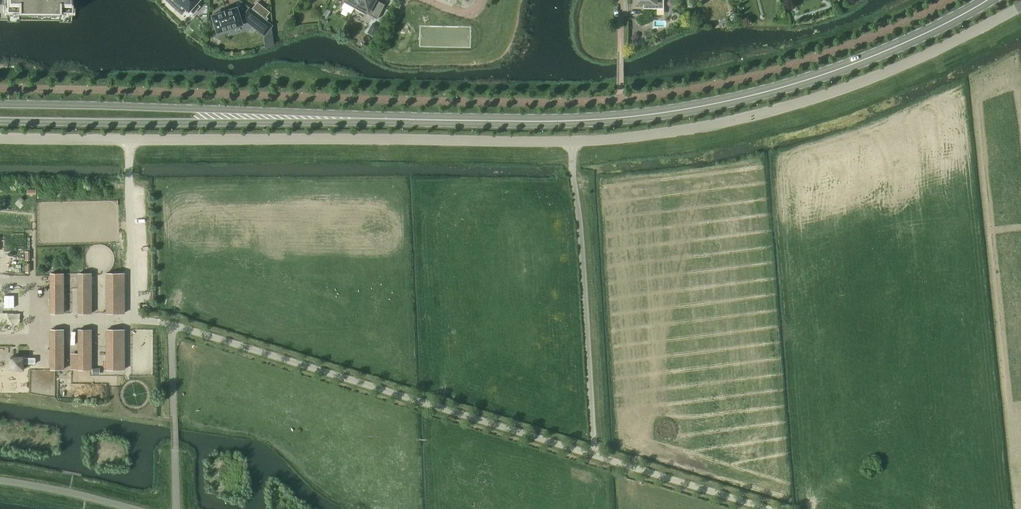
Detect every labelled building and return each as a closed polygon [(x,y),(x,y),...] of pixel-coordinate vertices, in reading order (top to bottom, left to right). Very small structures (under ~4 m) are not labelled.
[(71,20),(72,7),(72,0),(0,0),(0,20),(71,20)] [(199,6),(195,3),(198,0),(165,0),(167,2),(175,9),(180,3),(188,11),(189,10),(192,13),(199,6)] [(358,0),(342,0),(343,0),(342,1),(345,3),(354,8),(358,0)] [(354,8),(362,13),(366,15),(366,13),(377,19),(384,4),(376,0),(358,0),(354,8)] [(664,0),(634,0),(634,3),(638,3),(638,2),(643,2),(643,8),(664,8),(664,0)] [(249,8),(242,18),(239,18),(236,7),(227,10),(227,9),(219,12),(220,13),(211,15),(216,32),(241,24),(247,22),(264,35),(271,25),(249,8)] [(50,313),(62,313),(62,273),(50,273),(50,313)] [(91,313),(90,273),(78,273),(78,313),(91,313)] [(123,273),(106,273),(106,313),(124,313),(123,273)] [(63,369),(62,329),(50,329),(50,369),(63,369)] [(78,369),(90,369),(90,330),(78,330),(78,369)] [(123,330),(106,330),(106,369),(123,369),(123,330)] [(22,369),(22,357),(10,357),(10,369),(22,369)]
